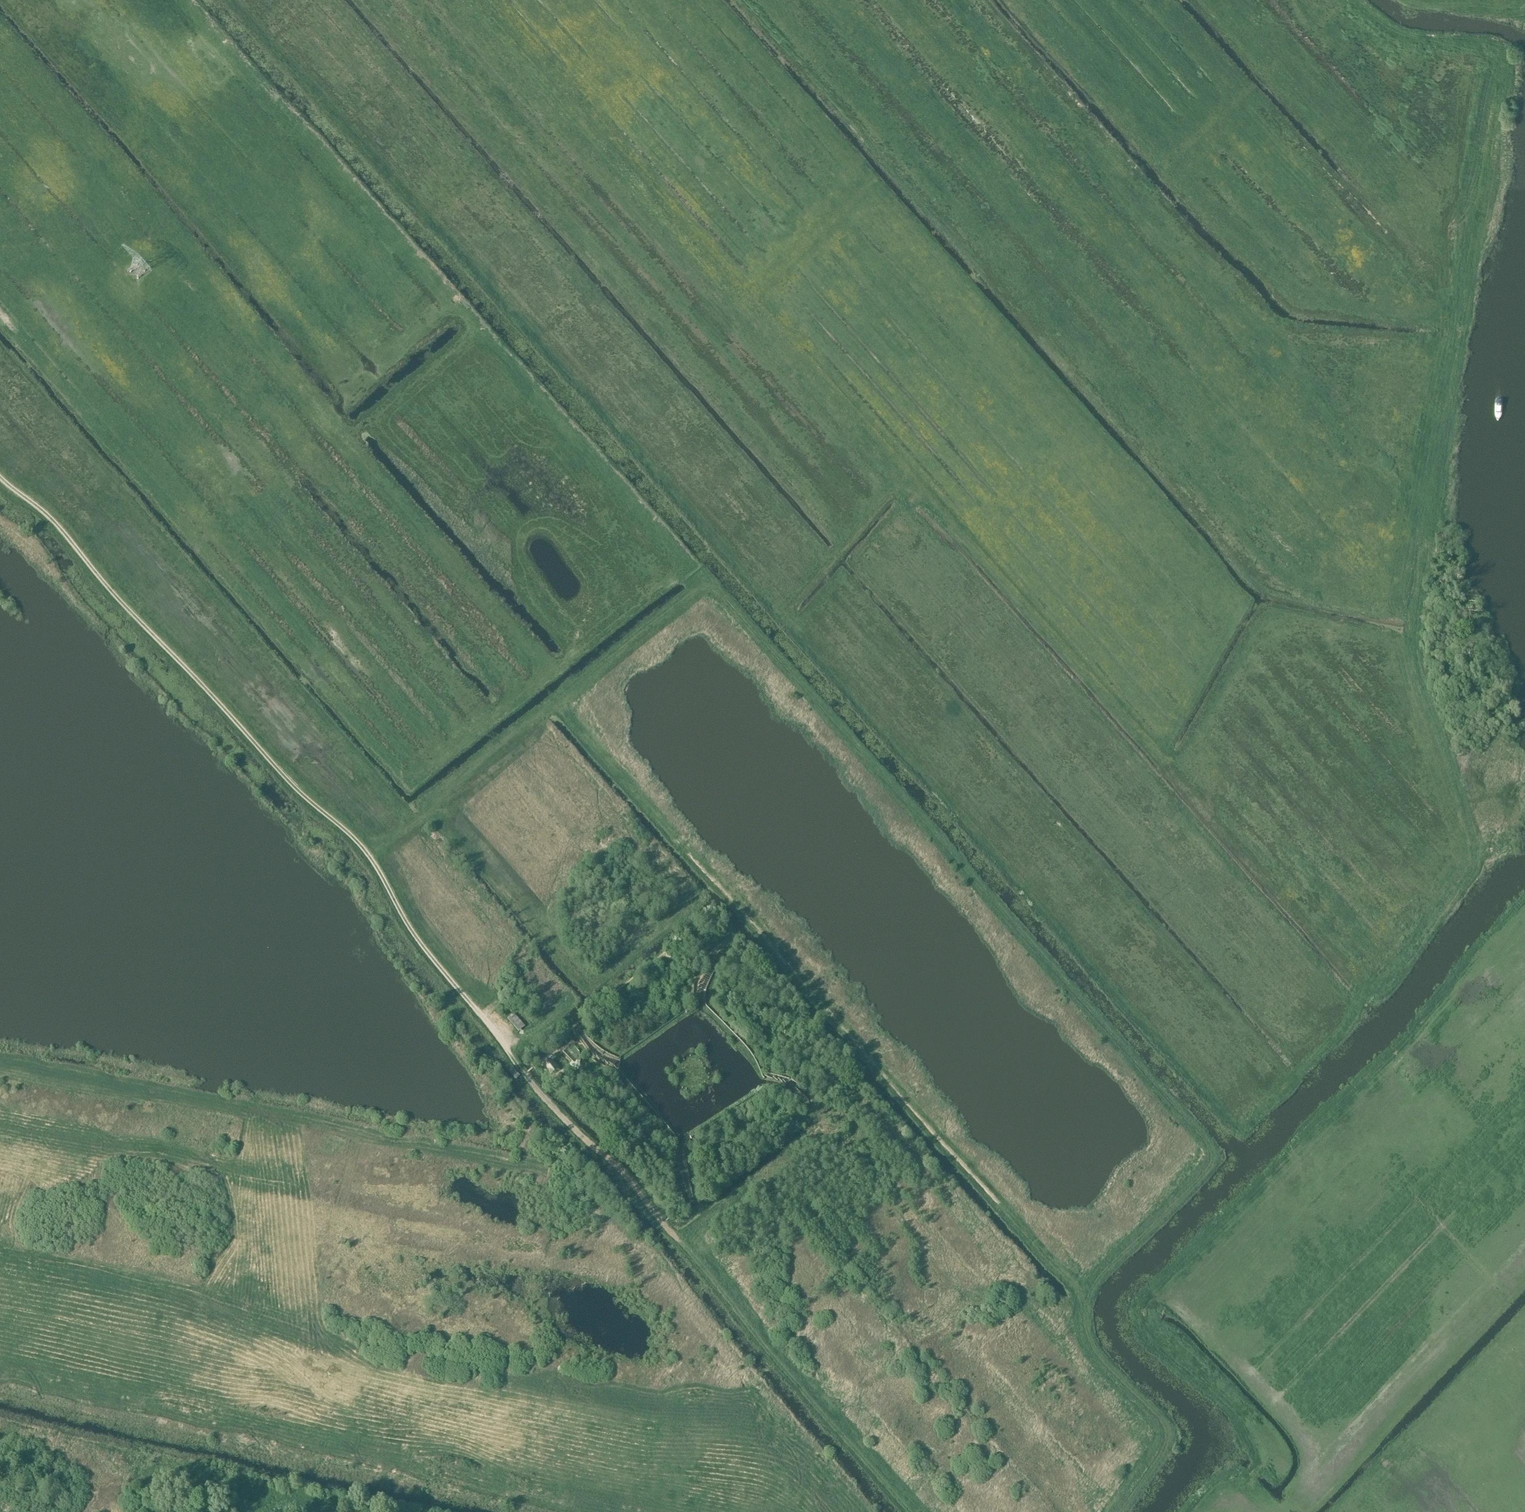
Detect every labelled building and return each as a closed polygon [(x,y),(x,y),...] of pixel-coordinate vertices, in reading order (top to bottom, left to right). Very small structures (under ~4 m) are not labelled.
[(136,261),(129,267),(137,276),(144,269),(136,261)] [(508,1020),(515,1030),(523,1024),(515,1014),(508,1020)] [(563,1050),(570,1058),(577,1052),(571,1044),(563,1050)]
